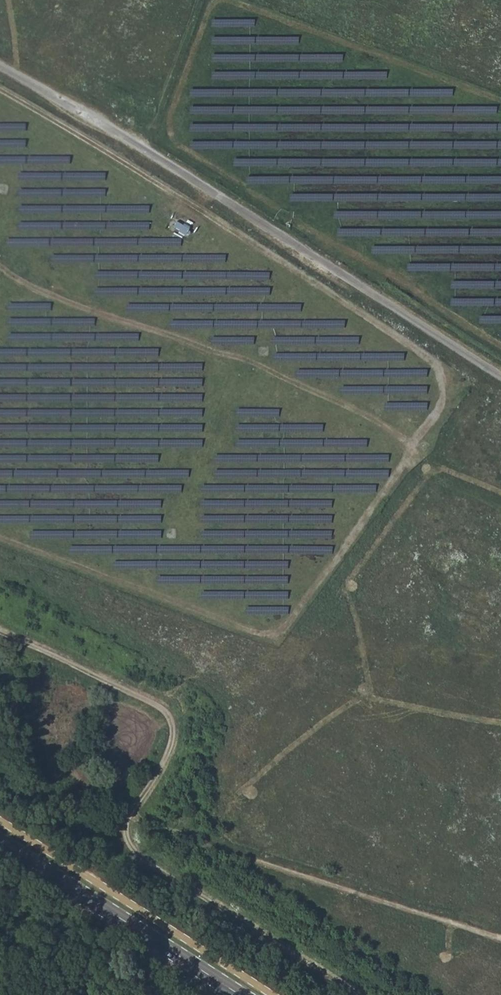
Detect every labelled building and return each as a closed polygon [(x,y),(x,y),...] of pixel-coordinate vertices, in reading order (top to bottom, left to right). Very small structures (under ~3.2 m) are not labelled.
[(174,222),(171,227),(184,234),(187,229),(174,222)]
